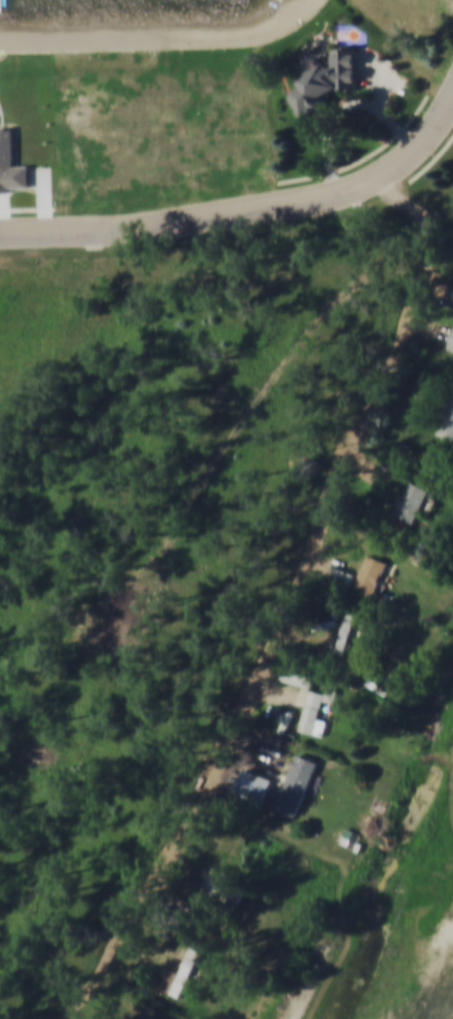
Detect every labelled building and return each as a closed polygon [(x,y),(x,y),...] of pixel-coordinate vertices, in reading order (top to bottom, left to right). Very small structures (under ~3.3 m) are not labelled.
[(336,66),(295,67),(296,111),(326,111),(326,90),(359,89),(358,47),(335,47),(336,66)] [(437,434),(452,439),(452,384),(437,434)] [(432,488),(411,479),(394,513),(414,523),(432,488)] [(353,588),(374,597),(388,561),(367,553),(353,588)] [(348,586),(354,573),(334,565),(329,578),(348,586)] [(341,654),(359,613),(351,609),(332,650),(341,654)] [(313,687),(317,673),(288,665),(284,679),(313,687)] [(323,735),(327,718),(319,716),(325,693),(310,689),(300,729),(323,735)] [(248,890),(229,880),(232,874),(214,865),(203,890),(240,908),(248,890)] [(162,987),(183,996),(203,950),(193,946),(181,972),(170,967),(162,987)]
